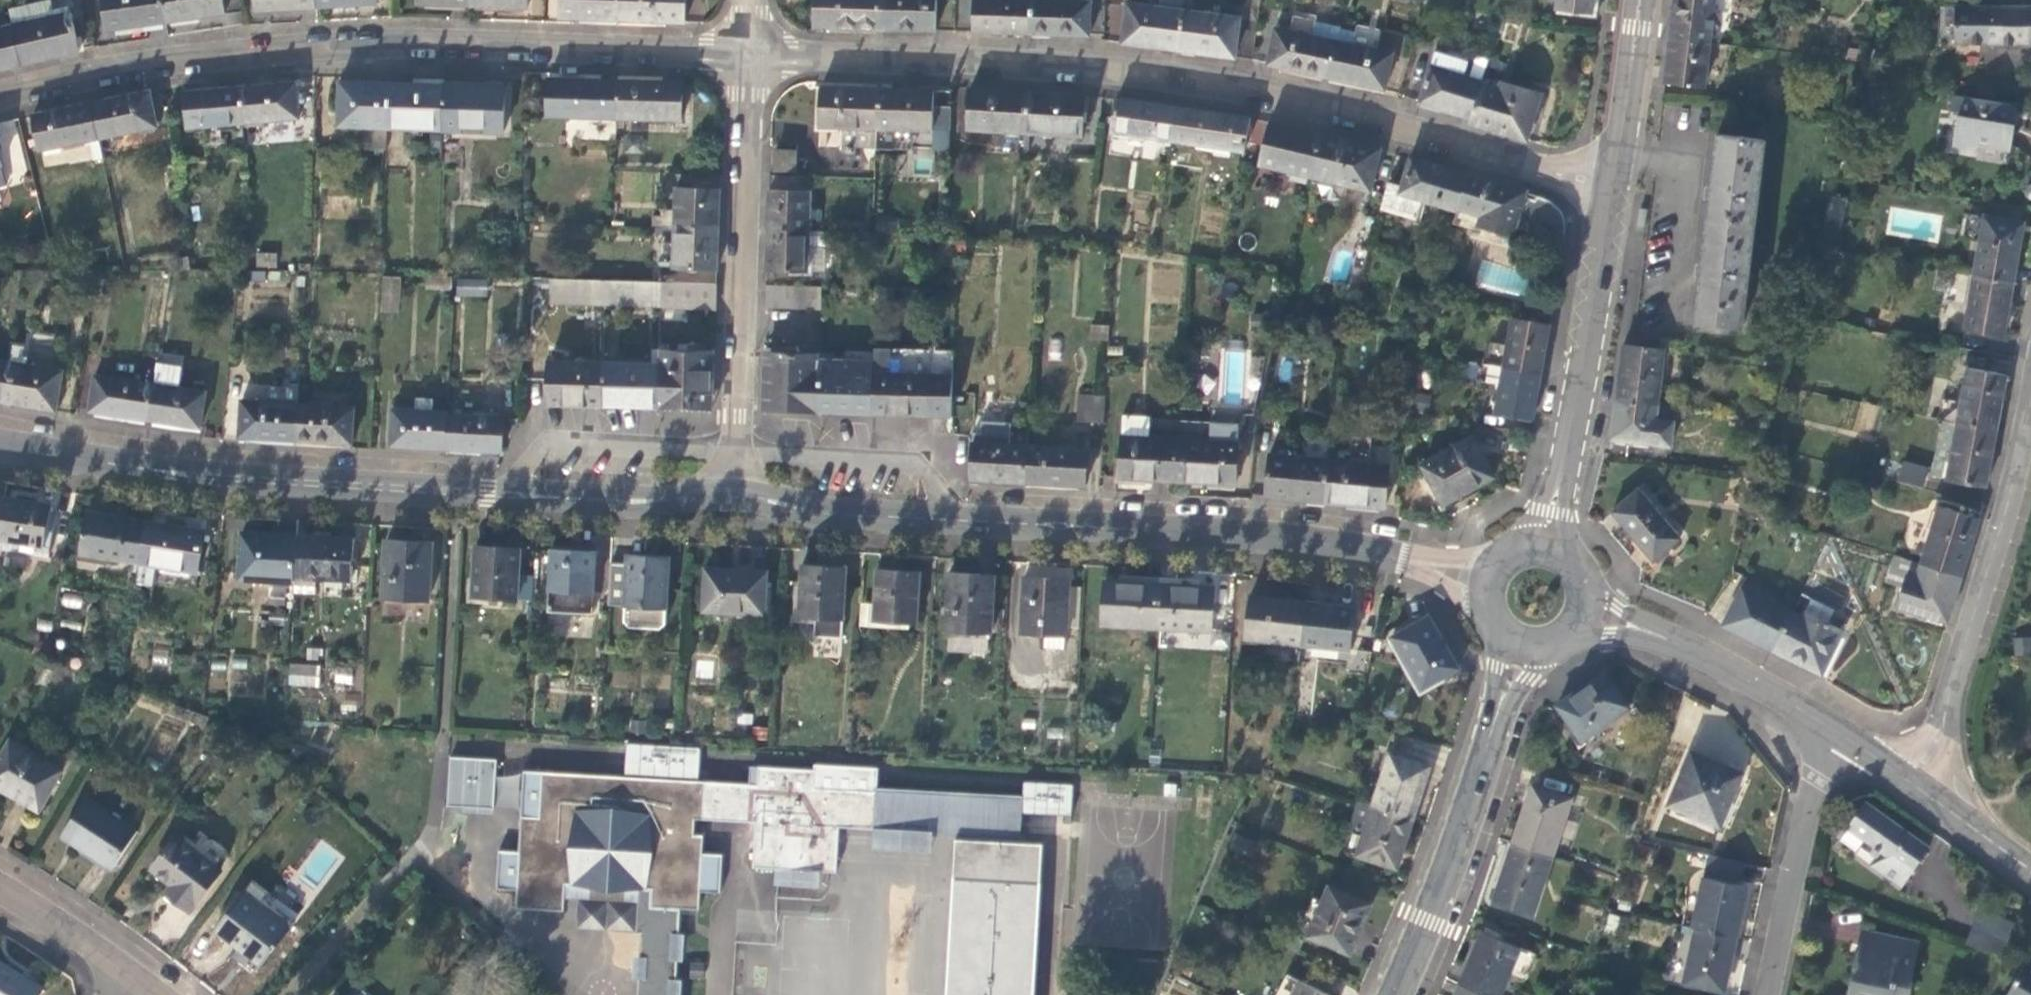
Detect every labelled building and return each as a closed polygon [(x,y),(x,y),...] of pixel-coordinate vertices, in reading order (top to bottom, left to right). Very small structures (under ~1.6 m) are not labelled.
[(168,22),(165,0),(104,0),(108,31),(136,27),(168,22)] [(168,22),(196,18),(226,14),(224,0),(165,0),(168,22)] [(317,7),(317,0),(256,0),(256,10),(284,9),(317,7)] [(594,24),(621,25),(622,0),(562,0),(561,18),(581,18),(594,19),(594,24)] [(621,25),(650,26),(651,20),(664,21),(686,21),(687,0),(622,0),(621,25)] [(881,29),(882,0),(816,0),(815,26),(849,28),(881,29)] [(881,29),(910,30),(937,32),(938,0),(882,0),(881,29)] [(1031,34),(1033,0),(1028,0),(978,0),(976,32),(1003,33),(1031,34)] [(1055,1),(1033,0),(1031,34),(1060,36),(1089,37),(1090,2),(1055,1)] [(1555,10),(1589,15),(1591,0),(1557,0),(1555,10)] [(1672,1),(1668,37),(1708,42),(1713,0),(1672,0),(1672,1)] [(1992,5),(1955,1),(1952,37),(2030,46),(2030,10),(1992,5)] [(47,2),(11,10),(14,22),(23,62),(50,56),(80,49),(71,10),(50,14),(47,2)] [(1152,45),(1180,49),(1184,10),(1130,3),(1125,41),(1152,45)] [(1240,18),(1184,10),(1180,49),(1209,53),(1235,56),(1240,18)] [(1291,12),(1287,29),(1312,34),(1315,20),(1316,18),(1291,12)] [(1295,69),(1326,75),(1333,40),(1336,25),(1315,20),(1312,34),(1287,29),(1274,26),(1267,63),(1295,69)] [(0,26),(0,67),(23,62),(14,22),(0,26)] [(1354,44),(1333,40),(1326,75),(1354,82),(1385,89),(1392,53),(1378,49),(1381,35),(1357,30),(1354,44)] [(1703,87),(1708,42),(1668,37),(1665,61),(1663,83),(1703,87)] [(1444,107),(1472,115),(1483,81),(1473,78),(1460,74),(1464,60),(1438,52),(1422,100),(1444,107)] [(1479,57),(1473,78),(1483,81),(1484,77),(1490,60),(1479,57)] [(1541,94),(1484,77),(1483,81),(1472,115),(1470,121),(1495,128),(1528,138),(1541,94)] [(548,115),(617,117),(618,80),(581,79),(549,78),(548,115)] [(338,125),(389,127),(391,81),(362,80),(340,79),(338,125)] [(268,83),(241,86),(244,122),(246,148),(273,145),(271,120),(301,117),(298,80),(268,83)] [(651,82),(618,80),(617,117),(680,120),(682,83),(651,82)] [(389,127),(444,128),(446,83),(416,82),(391,81),(389,127)] [(474,84),(446,83),(444,128),(504,131),(506,85),(474,84)] [(187,127),(244,122),(241,86),(212,88),(183,91),(187,127)] [(856,146),(877,147),(877,145),(879,88),(848,87),(821,86),(820,125),(828,125),(847,125),(846,146),(856,146)] [(969,128),(1027,131),(1029,89),(998,87),(972,86),(969,128)] [(906,89),(879,88),(877,145),(898,146),(898,127),(932,129),(934,90),(906,89)] [(1084,135),(1087,94),(1060,92),(1029,89),(1027,131),(1084,135)] [(158,126),(152,90),(120,96),(93,102),(100,137),(158,126)] [(1112,134),(1171,142),(1176,105),(1144,101),(1118,97),(1112,134)] [(1953,147),(1964,149),(1971,100),(1953,97),(1950,113),(1959,115),(1953,147)] [(2010,126),(2013,107),(1971,100),(1964,149),(1978,151),(1979,145),(2011,151),(2015,127),(2010,126)] [(42,149),(100,137),(93,102),(63,108),(35,114),(42,149)] [(1171,142),(1243,153),(1250,117),(1210,111),(1176,105),(1171,142)] [(1259,165),(1312,178),(1322,135),(1295,128),(1269,122),(1259,165)] [(827,143),(828,125),(820,125),(819,143),(827,143)] [(1368,191),(1378,148),(1349,141),(1322,135),(1312,178),(1368,191)] [(0,137),(0,187),(9,185),(4,169),(6,160),(0,137)] [(1741,329),(1763,142),(1717,137),(1706,224),(1694,324),(1741,329)] [(932,173),(934,147),(915,146),(913,171),(932,173)] [(796,149),(777,148),(777,168),(796,168),(796,149)] [(1401,185),(1389,182),(1381,209),(1417,219),(1422,200),(1457,210),(1466,173),(1436,164),(1409,157),(1401,185)] [(1512,228),(1560,241),(1562,233),(1562,226),(1561,220),(1559,214),(1555,208),(1551,203),(1544,198),(1537,194),(1494,181),(1466,173),(1457,210),(1453,223),(1487,233),(1489,228),(1510,234),(1512,228)] [(2030,178),(2028,178),(2024,181),(2020,184),(2019,188),(2020,192),(2021,195),(2025,198),(2030,199),(2030,179),(2030,178)] [(676,184),(674,225),(718,226),(719,205),(720,186),(676,184)] [(812,189),(771,187),(770,205),(770,228),(810,229),(812,189)] [(1848,200),(1831,196),(1823,226),(1840,230),(1848,200)] [(1985,215),(1974,274),(2014,281),(2019,255),(2025,223),(1985,215)] [(673,265),(717,266),(718,247),(718,226),(674,225),(673,265)] [(831,252),(831,230),(810,229),(770,228),(769,247),(768,268),(826,270),(827,252),(831,252)] [(257,252),(256,266),(275,268),(276,254),(257,252)] [(2009,310),(2014,281),(1974,274),(1964,328),(2004,336),(2009,310)] [(400,276),(381,275),(379,311),(398,312),(400,276)] [(486,298),(488,280),(458,278),(456,295),(486,298)] [(550,302),(606,304),(606,280),(551,278),(550,302)] [(606,304),(661,306),(662,281),(606,280),(606,304)] [(661,307),(716,309),(717,282),(662,281),(661,306),(661,307)] [(767,305),(822,307),(823,285),(768,283),(767,305)] [(1551,303),(1539,301),(1536,319),(1548,320),(1551,303)] [(1510,319),(1502,367),(1539,375),(1544,348),(1547,326),(1510,319)] [(955,337),(876,334),(876,347),(955,349),(955,337)] [(1657,402),(1663,348),(1634,345),(1623,343),(1620,368),(1617,397),(1657,402)] [(876,347),(876,361),(874,412),(908,413),(952,414),(955,349),(876,347)] [(714,350),(660,348),(660,363),(659,406),(690,407),(712,407),(714,350)] [(820,353),(766,350),(764,408),(779,409),(818,410),(820,353)] [(846,354),(820,353),(818,410),(843,411),(874,412),(876,361),(846,360),(846,354)] [(2,398),(9,360),(0,358),(0,398),(2,398)] [(63,369),(9,360),(2,398),(27,403),(56,408),(63,369)] [(184,364),(159,360),(155,382),(149,417),(174,421),(198,426),(204,390),(181,386),(184,364)] [(549,360),(547,403),(576,404),(604,405),(605,361),(549,360)] [(660,363),(605,361),(604,405),(629,405),(659,406),(660,363)] [(1495,411),(1533,418),(1536,395),(1539,375),(1502,367),(1495,411)] [(1968,367),(1957,423),(1996,431),(2001,403),(2007,375),(1968,367)] [(115,411),(149,417),(155,382),(95,372),(89,407),(115,411)] [(267,435),(296,438),(298,402),(299,387),(267,384),(266,401),(243,399),(240,433),(267,435)] [(1078,421),(1105,422),(1106,396),(1080,395),(1078,421)] [(418,444),(446,446),(448,412),(448,410),(435,409),(436,397),(418,396),(417,408),(395,407),(393,443),(418,444)] [(1655,420),(1657,402),(1617,397),(1615,416),(1613,438),(1670,445),(1673,422),(1655,420)] [(355,407),(298,402),(296,438),(324,440),(353,442),(355,407)] [(1673,422),(1675,405),(1657,402),(1655,420),(1673,422)] [(502,415),(448,412),(446,446),(471,447),(500,449),(502,415)] [(1149,480),(1177,481),(1179,440),(1149,439),(1151,421),(1151,417),(1124,416),(1120,478),(1149,480)] [(1180,423),(1151,421),(1149,439),(1179,440),(1180,423)] [(1236,484),(1240,424),(1212,422),(1211,442),(1179,440),(1177,481),(1206,483),(1236,484)] [(1991,456),(1996,431),(1957,423),(1946,479),(1985,487),(1991,456)] [(1473,437),(1423,466),(1443,502),(1466,490),(1494,474),(1473,437)] [(1028,445),(969,441),(966,478),(998,480),(1025,481),(1028,445)] [(1087,448),(1028,445),(1025,481),(1053,483),(1084,485),(1087,448)] [(1293,498),(1326,501),(1330,460),(1269,455),(1265,496),(1293,498)] [(1388,465),(1330,460),(1326,501),(1354,504),(1385,507),(1388,465)] [(1905,463),(1900,482),(1922,487),(1926,468),(1905,463)] [(1684,539),(1643,487),(1615,509),(1637,536),(1656,561),(1684,539)] [(7,495),(0,536),(0,548),(53,557),(61,509),(54,508),(55,503),(32,499),(7,495)] [(1938,507),(1922,563),(1962,576),(1971,546),(1979,519),(1938,507)] [(83,551),(143,560),(151,518),(121,513),(90,508),(83,551)] [(179,522),(151,518),(143,560),(201,569),(208,526),(179,522)] [(244,576),(297,579),(297,574),(299,532),(273,531),(246,530),(244,576)] [(325,534),(299,532),(297,574),(354,577),(357,536),(325,534)] [(431,600),(434,540),(411,539),(390,538),(387,598),(431,600)] [(501,542),(480,541),(478,594),(522,596),(524,543),(501,542)] [(579,547),(555,546),(552,609),(597,611),(600,548),(579,547)] [(650,552),(632,551),(631,561),(614,560),(612,602),(629,603),(629,619),(634,624),(665,625),(670,620),(671,605),(673,553),(650,552)] [(1897,606),(1946,622),(1954,598),(1962,576),(1922,563),(1894,555),(1885,582),(1903,588),(1897,606)] [(829,562),(807,560),(804,613),(848,616),(852,563),(829,562)] [(739,567),(711,565),(708,607),(767,611),(770,569),(739,567)] [(903,566),(882,565),(879,618),(921,620),(924,567),(903,566)] [(975,569),(953,568),(950,626),(997,628),(1000,571),(975,569)] [(1054,574),(1031,572),(1028,630),(1052,631),(1051,644),(1072,645),(1075,575),(1054,574)] [(1105,620),(1161,624),(1164,582),(1133,580),(1107,578),(1105,620)] [(1191,583),(1164,582),(1161,624),(1215,628),(1218,585),(1191,583)] [(1742,587),(1723,624),(1748,637),(1773,649),(1791,613),(1742,587)] [(1251,635),(1309,643),(1314,596),(1287,593),(1257,589),(1251,635)] [(1337,599),(1314,596),(1309,643),(1356,648),(1362,603),(1337,599)] [(1801,618),(1791,613),(1773,649),(1795,660),(1820,673),(1842,632),(1827,625),(1834,611),(1811,599),(1801,618)] [(1431,687),(1466,662),(1446,636),(1429,614),(1395,639),(1431,687)] [(2013,654),(2030,655),(2030,638),(2014,637),(2013,654)] [(318,687),(320,665),(288,662),(287,685),(318,687)] [(1634,712),(1615,672),(1591,684),(1565,697),(1581,737),(1634,712)] [(12,741),(0,764),(0,787),(18,796),(42,809),(64,768),(12,741)] [(1747,771),(1697,751),(1676,804),(1726,823),(1736,798),(1747,771)] [(1398,752),(1382,802),(1420,814),(1427,790),(1436,764),(1398,752)] [(499,765),(453,762),(450,801),(496,804),(499,765)] [(638,994),(676,994),(682,907),(700,908),(701,890),(722,891),(724,853),(703,852),(704,834),(696,834),(697,818),(757,821),(754,866),(782,868),(817,870),(838,871),(841,826),(877,827),(879,792),(880,767),(818,764),(818,769),(760,766),(759,784),(525,768),(520,849),(500,848),(498,886),(518,887),(517,905),(565,909),(566,897),(567,882),(639,886),(636,930),(642,930),(639,976),(648,984),(638,994)] [(1530,806),(1519,837),(1558,851),(1578,795),(1539,781),(1530,806)] [(877,827),(957,834),(1019,838),(1022,799),(879,792),(877,827)] [(140,831),(89,797),(65,834),(92,852),(115,867),(140,831)] [(1411,840),(1420,814),(1382,802),(1366,798),(1358,822),(1373,827),(1365,853),(1403,864),(1411,840)] [(1929,847),(1865,800),(1847,827),(1865,839),(1860,846),(1875,857),(1870,865),(1901,887),(1929,847)] [(1047,840),(1019,838),(957,834),(947,994),(1036,994),(1047,840)] [(223,869),(180,836),(156,868),(176,883),(170,891),(175,895),(193,909),(223,869)] [(1538,905),(1558,851),(1519,837),(1511,861),(1500,891),(1538,905)] [(1714,848),(1700,922),(1703,922),(1742,930),(1748,904),(1752,880),(1741,878),(1746,855),(1714,848)] [(817,870),(782,868),(781,884),(817,886),(817,870)] [(639,886),(567,882),(566,897),(579,898),(577,926),(636,930),(639,886)] [(1365,926),(1375,900),(1334,884),(1329,898),(1319,894),(1306,929),(1324,935),(1357,947),(1365,926)] [(292,929),(244,894),(218,930),(240,946),(266,965),(292,929)] [(2010,937),(2014,922),(1980,910),(1975,924),(2010,937)] [(1737,959),(1742,930),(1703,922),(1692,976),(1732,984),(1737,959)] [(1478,949),(1465,977),(1503,993),(1517,961),(1526,939),(1489,923),(1478,949)] [(2006,957),(2010,937),(1975,924),(1967,943),(2006,957)] [(1919,942),(1861,930),(1848,994),(1910,994),(1919,942)] [(1542,947),(1526,939),(1517,961),(1533,968),(1542,947)] [(2028,959),(2007,994),(2030,994),(2030,961),(2028,959)] [(0,961),(0,994),(41,994),(45,988),(21,973),(0,961)] [(1343,993),(1290,968),(1277,994),(1342,994),(1343,993)] [(1503,993),(1465,977),(1457,994),(1502,994),(1503,993)]
